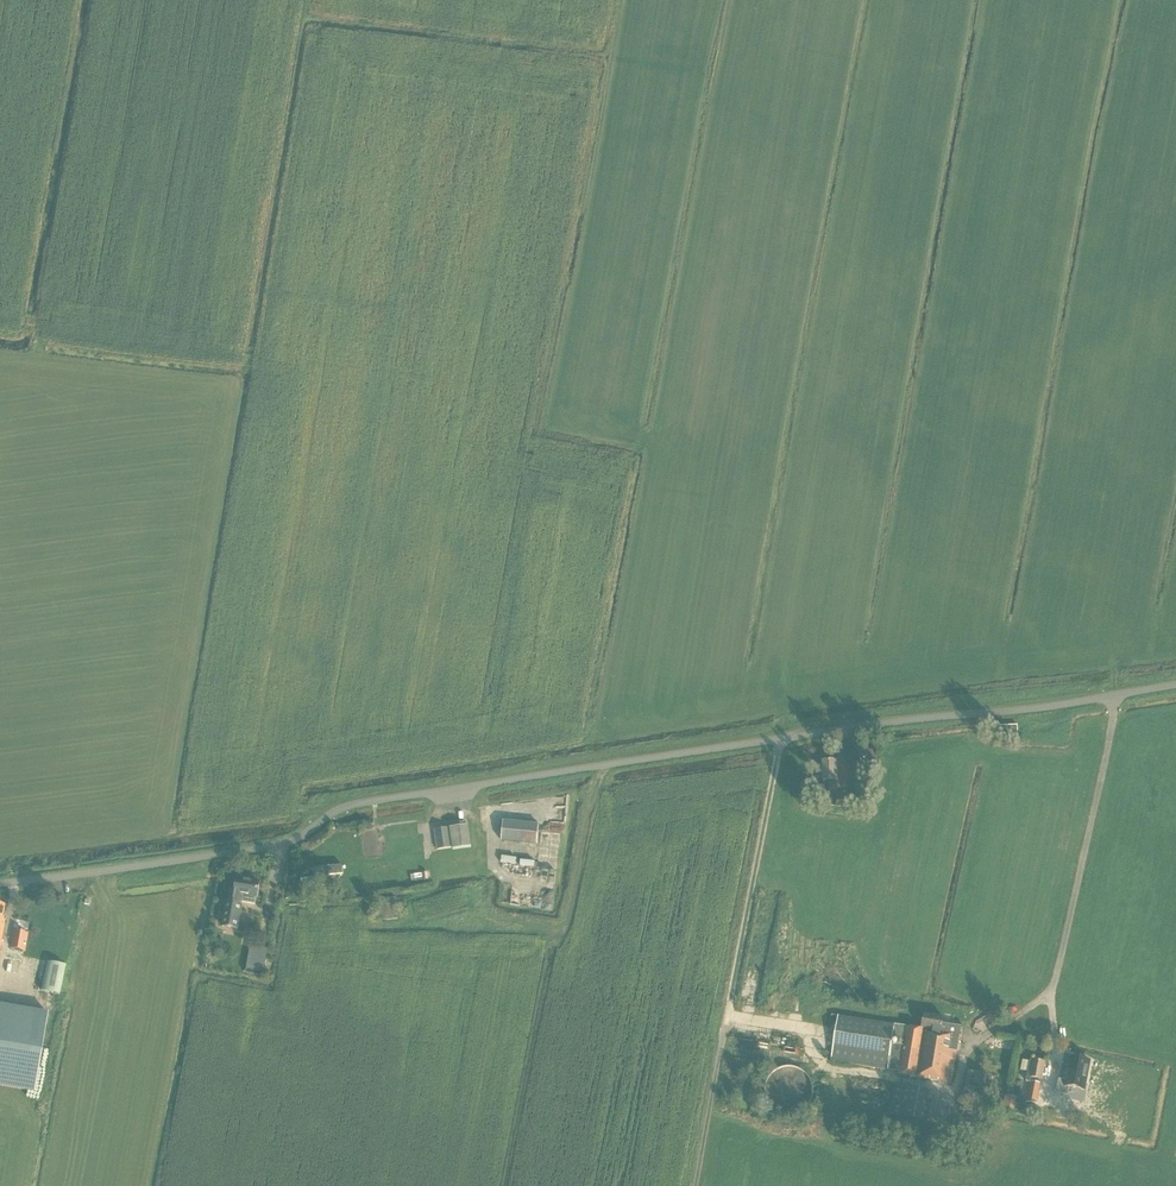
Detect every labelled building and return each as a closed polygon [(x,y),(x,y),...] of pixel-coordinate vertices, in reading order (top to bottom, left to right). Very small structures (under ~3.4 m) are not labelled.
[(995,736),(1018,735),(1017,724),(995,725),(995,736)] [(835,779),(837,779),(837,760),(822,761),(822,780),(828,780),(829,789),(836,789),(835,779)] [(855,778),(867,779),(868,779),(868,763),(856,762),(855,778)] [(836,806),(836,797),(825,797),(825,787),(814,787),(813,803),(823,804),(823,805),(836,806)] [(564,821),(564,813),(548,814),(549,822),(564,821)] [(537,844),(539,824),(503,820),(501,840),(537,844)] [(369,868),(425,860),(422,833),(419,834),(418,823),(366,830),(366,831),(364,831),(369,868)] [(453,848),(471,846),(468,824),(450,827),(453,848)] [(452,847),(449,827),(434,829),(437,849),(452,847)] [(561,833),(554,833),(540,832),(537,867),(557,869),(561,833)] [(530,850),(515,848),(514,855),(529,856),(530,850)] [(260,883),(238,878),(236,890),(230,890),(224,923),(224,926),(238,929),(238,925),(242,905),(239,904),(240,900),(256,903),(257,896),(258,896),(260,883)] [(515,884),(513,908),(529,910),(530,900),(522,899),(523,885),(515,884)] [(398,918),(396,897),(375,899),(377,920),(398,918)] [(23,927),(13,925),(10,940),(20,942),(23,927)] [(268,948),(251,945),(246,971),(263,974),(268,948)] [(67,965),(48,961),(42,990),(61,994),(67,965)] [(35,1090),(48,1011),(0,1003),(0,1084),(35,1090)] [(952,1082),(960,1026),(942,1023),(943,1016),(924,1013),(921,1029),(906,1026),(907,1026),(894,1024),(838,1015),(831,1060),(888,1069),(899,1072),(952,1082)] [(1090,1062),(1072,1058),(1067,1081),(1059,1079),(1055,1093),(1067,1095),(1069,1088),(1083,1091),(1090,1062)] [(1041,1079),(1045,1061),(1033,1059),(1031,1068),(1028,1067),(1026,1080),(1031,1081),(1027,1101),(1036,1103),(1040,1083),(1041,1079)] [(781,1067),(779,1068),(777,1069),(775,1070),(774,1071),(772,1072),(771,1073),(770,1075),(769,1076),(768,1077),(767,1079),(766,1082),(766,1083),(765,1085),(765,1087),(765,1088),(765,1091),(765,1092),(765,1093),(766,1095),(766,1096),(767,1098),(767,1099),(768,1102),(769,1103),(770,1104),(771,1106),(773,1107),(774,1108),(775,1109),(776,1109),(778,1111),(779,1111),(781,1112),(783,1113),(786,1113),(787,1113),(789,1113),(792,1113),(793,1113),(795,1112),(797,1112),(799,1111),(800,1110),(802,1109),(804,1107),(805,1107),(807,1105),(808,1104),(809,1102),(809,1101),(810,1100),(811,1097),(812,1096),(812,1094),(812,1093),(812,1091),(813,1089),(812,1088),(812,1086),(812,1084),(812,1083),(811,1081),(810,1080),(810,1078),(809,1077),(808,1075),(806,1073),(805,1072),(803,1071),(801,1069),(800,1068),(798,1068),(797,1067),(795,1066),(793,1066),(791,1066),(789,1066),(787,1066),(786,1066),(784,1066),(782,1066),(781,1067)] [(993,1074),(987,1073),(968,1070),(962,1107),(981,1110),(982,1102),(988,1103),(993,1074)] [(1042,1100),(1039,1113),(1047,1115),(1050,1101),(1042,1100)]
